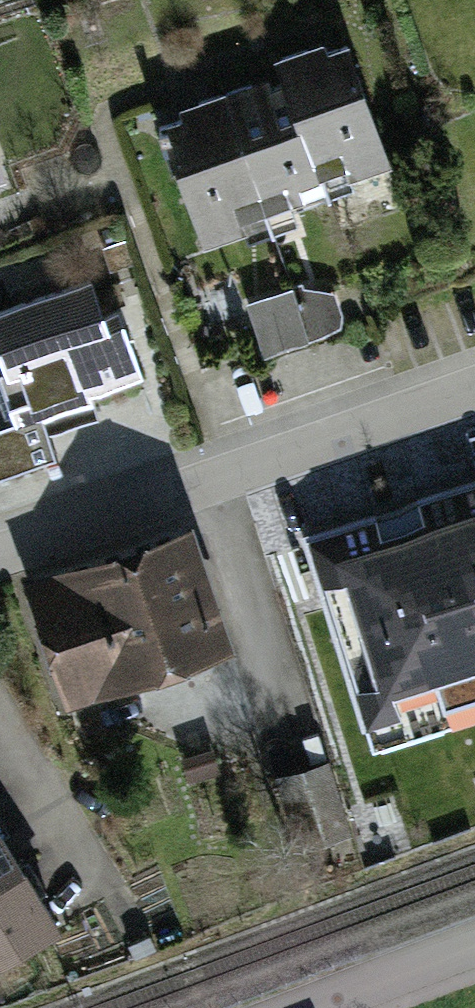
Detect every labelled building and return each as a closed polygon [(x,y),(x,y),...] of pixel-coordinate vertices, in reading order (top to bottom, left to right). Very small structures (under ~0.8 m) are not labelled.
[(333,185),(400,160),(353,35),(287,60),(292,74),(333,185)] [(337,196),(333,185),(292,74),(230,97),(275,219),(337,196)] [(213,242),(275,219),(230,97),(168,120),(213,242)] [(35,416),(150,378),(117,278),(2,316),(35,416)] [(251,315),(266,363),(350,337),(334,288),(251,315)] [(474,633),(474,514),(418,534),(455,640),(474,633)] [(160,672),(242,644),(201,524),(119,552),(160,672)] [(79,700),(160,672),(119,552),(37,580),(79,700)] [(335,769),(284,784),(305,857),(356,843),(335,769)] [(0,812),(0,866),(25,851),(0,812)] [(25,851),(0,866),(0,961),(68,918),(25,851)]
